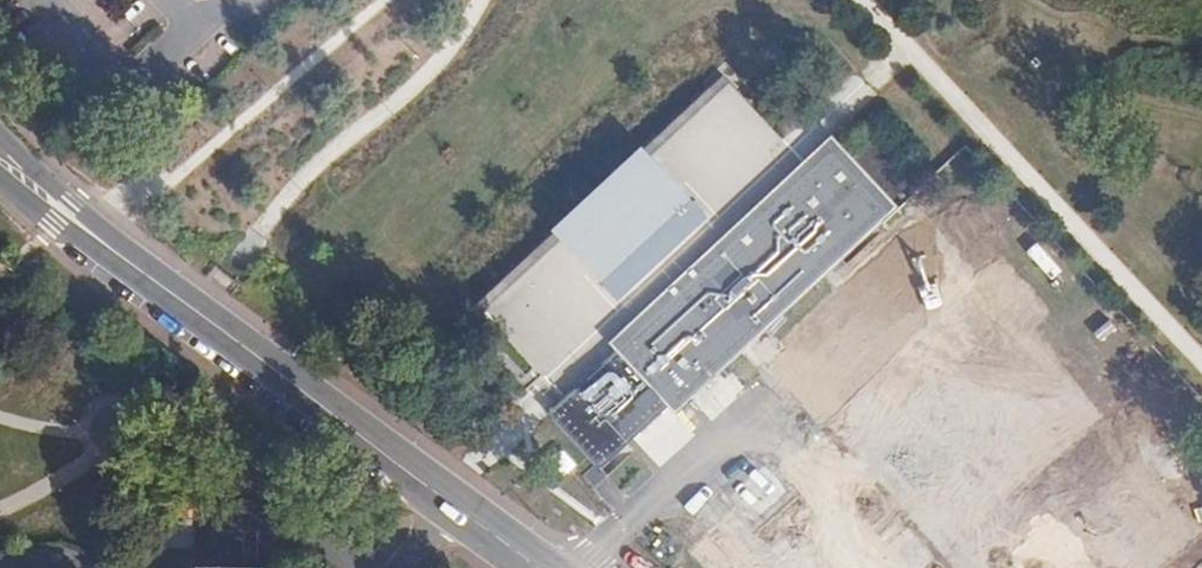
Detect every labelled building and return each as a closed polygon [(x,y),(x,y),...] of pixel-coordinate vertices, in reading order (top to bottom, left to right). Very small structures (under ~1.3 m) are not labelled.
[(471,311),(558,405),(548,414),(601,470),(669,407),(676,414),(692,400),(838,265),(839,264),(884,222),(883,222),(899,208),(833,136),(804,162),(724,76),(516,269),(471,311)]
